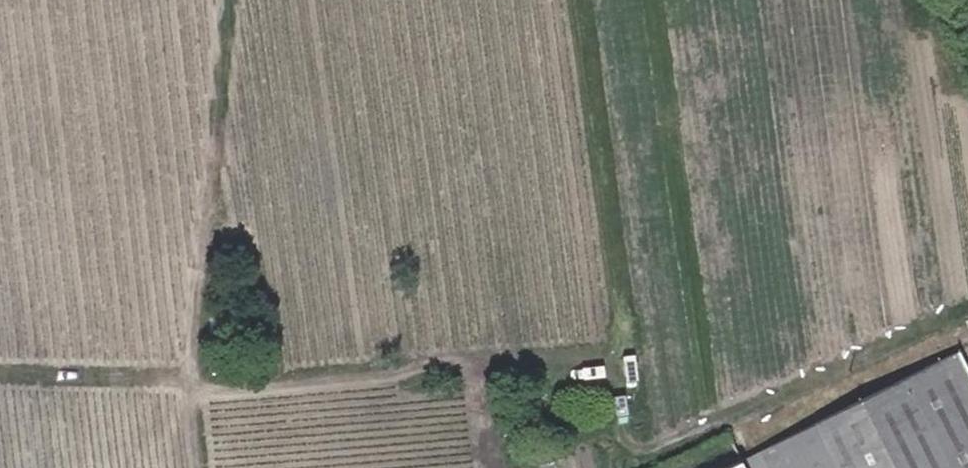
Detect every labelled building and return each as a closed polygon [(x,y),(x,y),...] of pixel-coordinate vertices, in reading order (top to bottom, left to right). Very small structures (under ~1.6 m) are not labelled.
[(956,352),(758,452),(766,467),(967,467),(967,376),(956,352)] [(758,452),(740,461),(743,467),(766,467),(758,452)]
